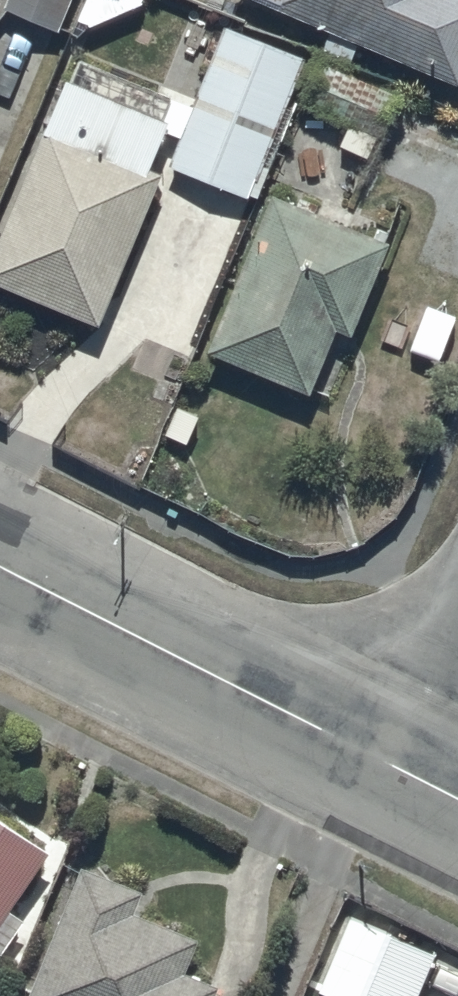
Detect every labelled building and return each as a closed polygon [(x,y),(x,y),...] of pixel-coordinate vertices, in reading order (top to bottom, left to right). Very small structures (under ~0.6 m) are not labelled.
[(4,2),(56,24),(66,0),(4,0),(4,2)] [(457,81),(457,0),(272,0),(457,81)] [(0,226),(0,278),(96,319),(162,165),(151,160),(165,127),(182,134),(170,162),(255,198),(271,161),(259,156),(303,52),(225,19),(192,98),(81,51),(71,76),(64,73),(0,226)] [(274,187),(208,346),(309,388),(337,323),(348,328),(388,236),(274,187)] [(26,914),(8,901),(49,845),(0,811),(0,949),(26,914)] [(24,995),(210,995),(217,979),(184,965),(197,933),(132,906),(141,883),(81,858),(24,995)] [(341,941),(335,955),(321,949),(312,969),(327,975),(322,988),(341,995),(406,995),(416,972),(341,941)]
